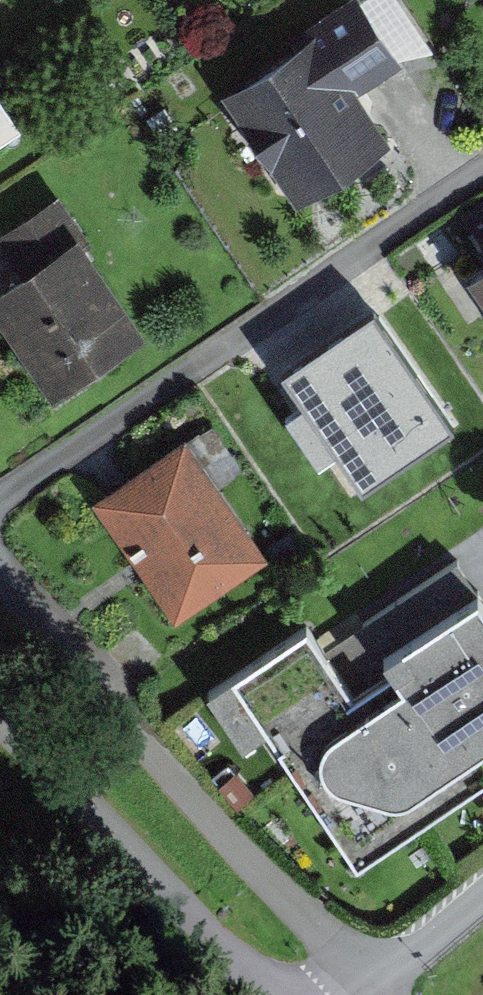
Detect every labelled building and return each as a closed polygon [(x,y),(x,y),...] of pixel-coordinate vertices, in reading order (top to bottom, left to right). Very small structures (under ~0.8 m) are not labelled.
[(234,89),(306,202),(405,139),(372,87),(395,72),(415,59),(377,0),(354,0),(302,33),(308,42),(234,89)] [(0,294),(0,296),(67,393),(163,327),(67,189),(7,231),(17,245),(34,270),(0,294)] [(355,341),(299,382),(364,470),(445,411),(411,366),(436,348),(390,285),(340,321),(355,341)] [(200,433),(104,496),(186,620),(282,558),(200,433)] [(470,558),(338,648),(320,625),(244,674),(355,837),(410,800),(426,824),(443,812),(426,789),(478,755),(482,762),(482,577),(470,558)]
